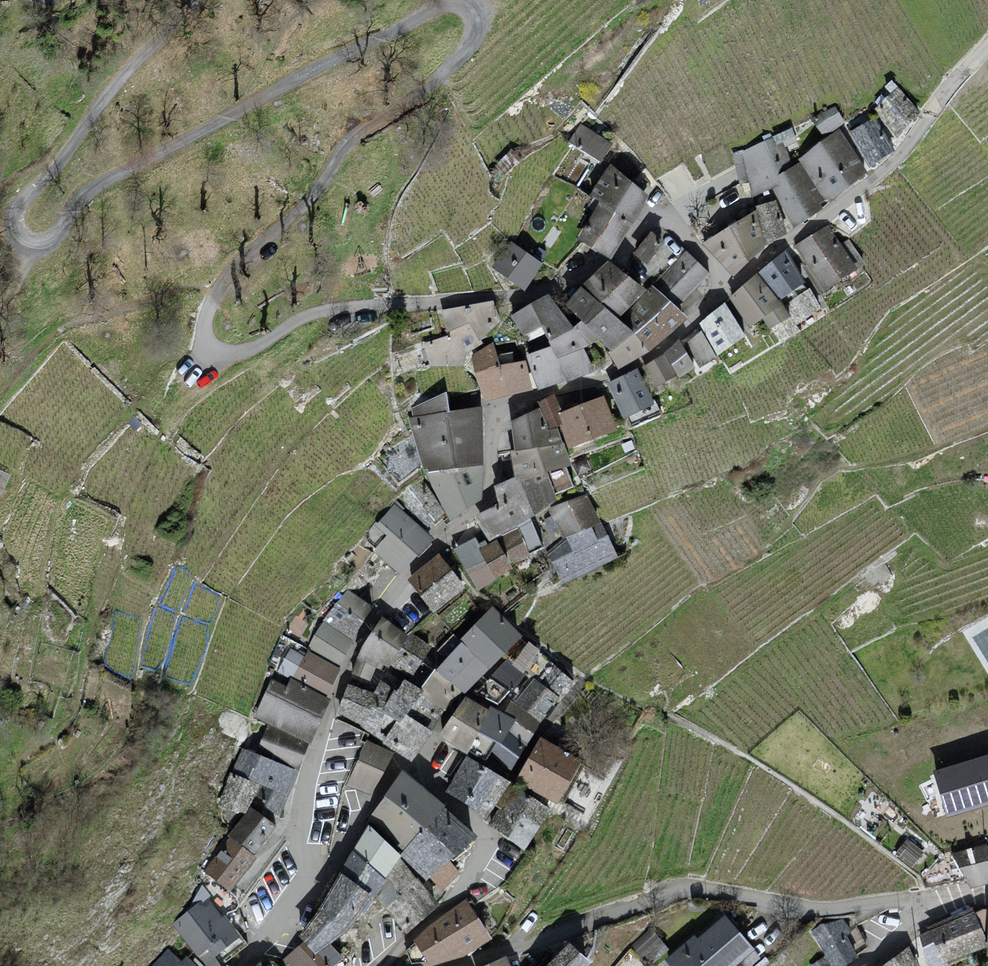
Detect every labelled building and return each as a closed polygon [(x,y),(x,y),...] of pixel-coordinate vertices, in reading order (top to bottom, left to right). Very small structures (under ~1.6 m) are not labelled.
[(897,86),(873,110),(897,134),(920,111),(897,86)] [(835,105),(813,118),(823,136),(846,123),(835,105)] [(875,116),(848,132),(869,166),(896,150),(875,116)] [(613,144),(581,123),(567,141),(599,162),(613,144)] [(839,129),(797,159),(799,162),(826,199),(828,202),(870,172),(839,129)] [(776,175),(792,166),(783,141),(776,144),(772,137),(733,155),(739,185),(749,180),(752,197),(772,187),(781,184),(776,175)] [(826,199),(799,162),(792,166),(776,175),(781,184),(772,187),(793,228),(822,208),(819,203),(826,199)] [(632,222),(648,194),(610,163),(590,194),(598,200),(632,222)] [(787,233),(776,199),(755,205),(756,210),(765,245),(787,233)] [(632,222),(598,200),(577,240),(610,258),(632,222)] [(733,276),(765,245),(756,210),(702,243),(733,276)] [(841,244),(829,224),(795,246),(824,291),(865,264),(849,239),(841,244)] [(664,242),(651,231),(633,252),(646,264),(664,242)] [(524,289),(543,262),(541,261),(533,256),(510,240),(492,267),(524,289)] [(533,256),(541,261),(547,253),(539,247),(533,256)] [(804,281),(787,248),(757,272),(779,300),(804,281)] [(710,273),(685,250),(653,285),(678,308),(710,273)] [(619,318),(648,290),(608,259),(581,285),(619,318)] [(779,300),(757,272),(730,297),(750,325),(762,318),(768,329),(791,315),(779,300)] [(619,318),(581,285),(564,303),(580,320),(598,338),(610,350),(634,333),(619,318)] [(686,316),(678,308),(653,285),(648,290),(619,318),(634,333),(648,349),(686,316)] [(548,293),(511,315),(523,337),(542,326),(563,313),(548,293)] [(744,334),(725,303),(699,325),(717,355),(744,334)] [(573,326),(563,313),(542,326),(551,345),(557,357),(583,348),(589,345),(573,326)] [(580,320),(573,326),(589,345),(598,338),(580,320)] [(701,330),(686,343),(699,367),(716,357),(701,330)] [(648,349),(634,333),(610,350),(607,352),(616,367),(648,349)] [(694,367),(679,340),(664,353),(676,374),(678,377),(694,367)] [(471,354),(474,373),(500,366),(493,341),(471,354)] [(551,345),(525,354),(537,386),(593,367),(583,348),(557,357),(551,345)] [(654,388),(676,374),(664,353),(642,367),(654,388)] [(500,366),(474,373),(482,399),(530,387),(525,360),(500,366)] [(653,403),(638,370),(608,384),(623,417),(653,403)] [(412,416),(449,411),(446,391),(411,408),(412,416)] [(558,412),(562,411),(555,394),(537,402),(539,407),(549,429),(556,426),(559,425),(562,424),(558,412)] [(617,428),(603,395),(562,411),(558,412),(562,424),(559,425),(567,447),(617,428)] [(481,465),(480,407),(449,411),(412,416),(408,417),(422,469),(427,468),(428,472),(481,465)] [(549,429),(539,407),(510,420),(514,450),(563,444),(556,426),(549,429)] [(563,444),(514,450),(508,452),(513,476),(517,475),(518,478),(547,471),(571,464),(563,444)] [(601,448),(583,457),(590,471),(608,462),(601,448)] [(479,495),(481,465),(428,472),(425,473),(450,514),(479,495)] [(556,499),(547,471),(518,478),(517,475),(513,476),(496,484),(502,505),(476,518),(489,540),(556,499)] [(425,529),(443,513),(421,479),(397,496),(425,529)] [(601,522),(586,494),(548,508),(563,538),(601,522)] [(395,571),(430,536),(395,502),(376,525),(386,536),(373,551),(395,571)] [(618,556),(601,522),(563,538),(548,551),(562,583),(618,556)] [(529,554),(518,527),(499,536),(513,563),(529,554)] [(478,590),(495,578),(479,549),(481,547),(475,536),(453,548),(478,590)] [(512,567),(496,538),(479,549),(495,578),(512,567)] [(442,558),(410,584),(417,593),(431,611),(433,613),(465,587),(442,558)] [(511,585),(499,595),(509,607),(521,596),(511,585)] [(372,605),(348,589),(323,620),(352,639),(372,605)] [(493,605),(459,641),(490,667),(521,634),(493,605)] [(388,666),(406,635),(387,620),(383,617),(357,659),(377,668),(380,661),(388,666)] [(340,666),(352,639),(323,620),(307,650),(340,666)] [(432,646),(410,631),(406,635),(388,666),(412,676),(427,651),(429,652),(432,646)] [(465,694),(490,667),(459,641),(435,669),(462,691),(465,694)] [(293,678),(305,655),(290,647),(276,671),(290,679),(290,677),(293,678)] [(326,694),(340,666),(307,650),(305,655),(293,678),(326,694)] [(524,674),(505,659),(475,693),(498,706),(524,674)] [(575,682),(554,665),(540,682),(559,698),(561,700),(575,682)] [(446,711),(462,691),(435,669),(421,689),(420,691),(422,693),(443,709),(446,711)] [(327,695),(326,694),(293,678),(290,677),(290,679),(287,685),(270,678),(252,717),(267,724),(306,741),(327,695)] [(396,719),(400,721),(422,693),(420,691),(421,689),(404,677),(396,689),(393,688),(381,710),(396,719)] [(559,698),(540,682),(534,678),(514,703),(540,722),(559,698)] [(381,710),(393,688),(381,679),(372,692),(378,695),(372,705),(381,710)] [(378,695),(372,692),(350,684),(339,712),(360,726),(372,705),(378,695)] [(411,760),(443,709),(422,693),(400,721),(396,719),(381,741),(411,760)] [(465,696),(437,736),(466,753),(478,731),(490,709),(488,708),(465,696)] [(526,745),(540,722),(514,703),(510,700),(503,713),(515,720),(508,730),(526,745)] [(360,726),(381,741),(396,719),(381,710),(372,705),(360,726)] [(508,730),(515,720),(490,705),(488,708),(490,709),(478,731),(497,741),(499,743),(508,730)] [(295,768),(306,741),(267,724),(256,753),(295,768)] [(509,773),(526,745),(508,730),(499,743),(497,741),(488,759),(509,773)] [(558,803),(582,759),(539,736),(515,780),(558,803)] [(394,751),(366,740),(346,786),(370,794),(394,751)] [(284,794),(295,768),(256,753),(242,747),(231,772),(260,784),(284,794)] [(937,767),(948,809),(987,799),(987,754),(937,767)] [(508,780),(465,755),(444,791),(487,816),(508,780)] [(401,770),(368,820),(403,850),(423,826),(426,828),(444,806),(401,770)] [(260,784),(231,772),(217,807),(244,811),(249,806),(250,803),(260,784)] [(275,817),(284,794),(260,784),(250,803),(275,817)] [(524,850),(550,807),(511,785),(489,825),(524,850)] [(275,824),(249,806),(244,811),(228,835),(229,835),(255,853),(275,824)] [(476,835),(444,806),(426,828),(423,826),(403,850),(400,857),(424,882),(430,877),(449,859),(476,835)] [(367,824),(351,850),(385,879),(400,854),(367,824)] [(229,889),(255,853),(229,835),(203,870),(229,889)] [(912,868),(925,851),(910,841),(898,857),(912,868)] [(986,843),(950,853),(970,888),(987,882),(987,846),(986,843)] [(351,850),(339,871),(370,893),(367,898),(370,900),(385,879),(351,850)] [(460,873),(449,859),(430,877),(441,891),(460,873)] [(339,871),(319,910),(346,931),(367,898),(370,893),(339,871)] [(220,918),(204,898),(170,924),(197,957),(208,949),(214,957),(241,936),(224,915),(220,918)] [(489,938),(466,901),(436,920),(416,940),(431,962),(466,954),(489,938)] [(986,937),(971,907),(926,926),(928,930),(943,963),(946,961),(986,947),(986,937)] [(319,910),(298,934),(304,941),(314,953),(317,951),(330,942),(346,931),(319,910)] [(671,965),(735,965),(754,949),(724,914),(697,937),(694,934),(665,959),(671,965)] [(811,931),(825,956),(831,965),(844,965),(859,957),(846,934),(852,931),(845,918),(811,931)] [(652,929),(629,949),(644,965),(650,965),(670,949),(652,929)] [(928,930),(919,935),(928,965),(947,965),(948,965),(946,961),(943,963),(928,930)] [(304,941),(278,962),(281,965),(329,965),(317,951),(314,953),(304,941)] [(543,965),(585,965),(590,961),(568,941),(543,965)] [(330,942),(317,951),(329,965),(332,965),(342,956),(330,942)] [(910,945),(880,965),(918,965),(910,945)] [(151,965),(194,965),(185,957),(182,960),(168,948),(151,965)] [(505,956),(483,965),(510,965),(505,956)] [(825,956),(810,965),(831,965),(825,956)]
